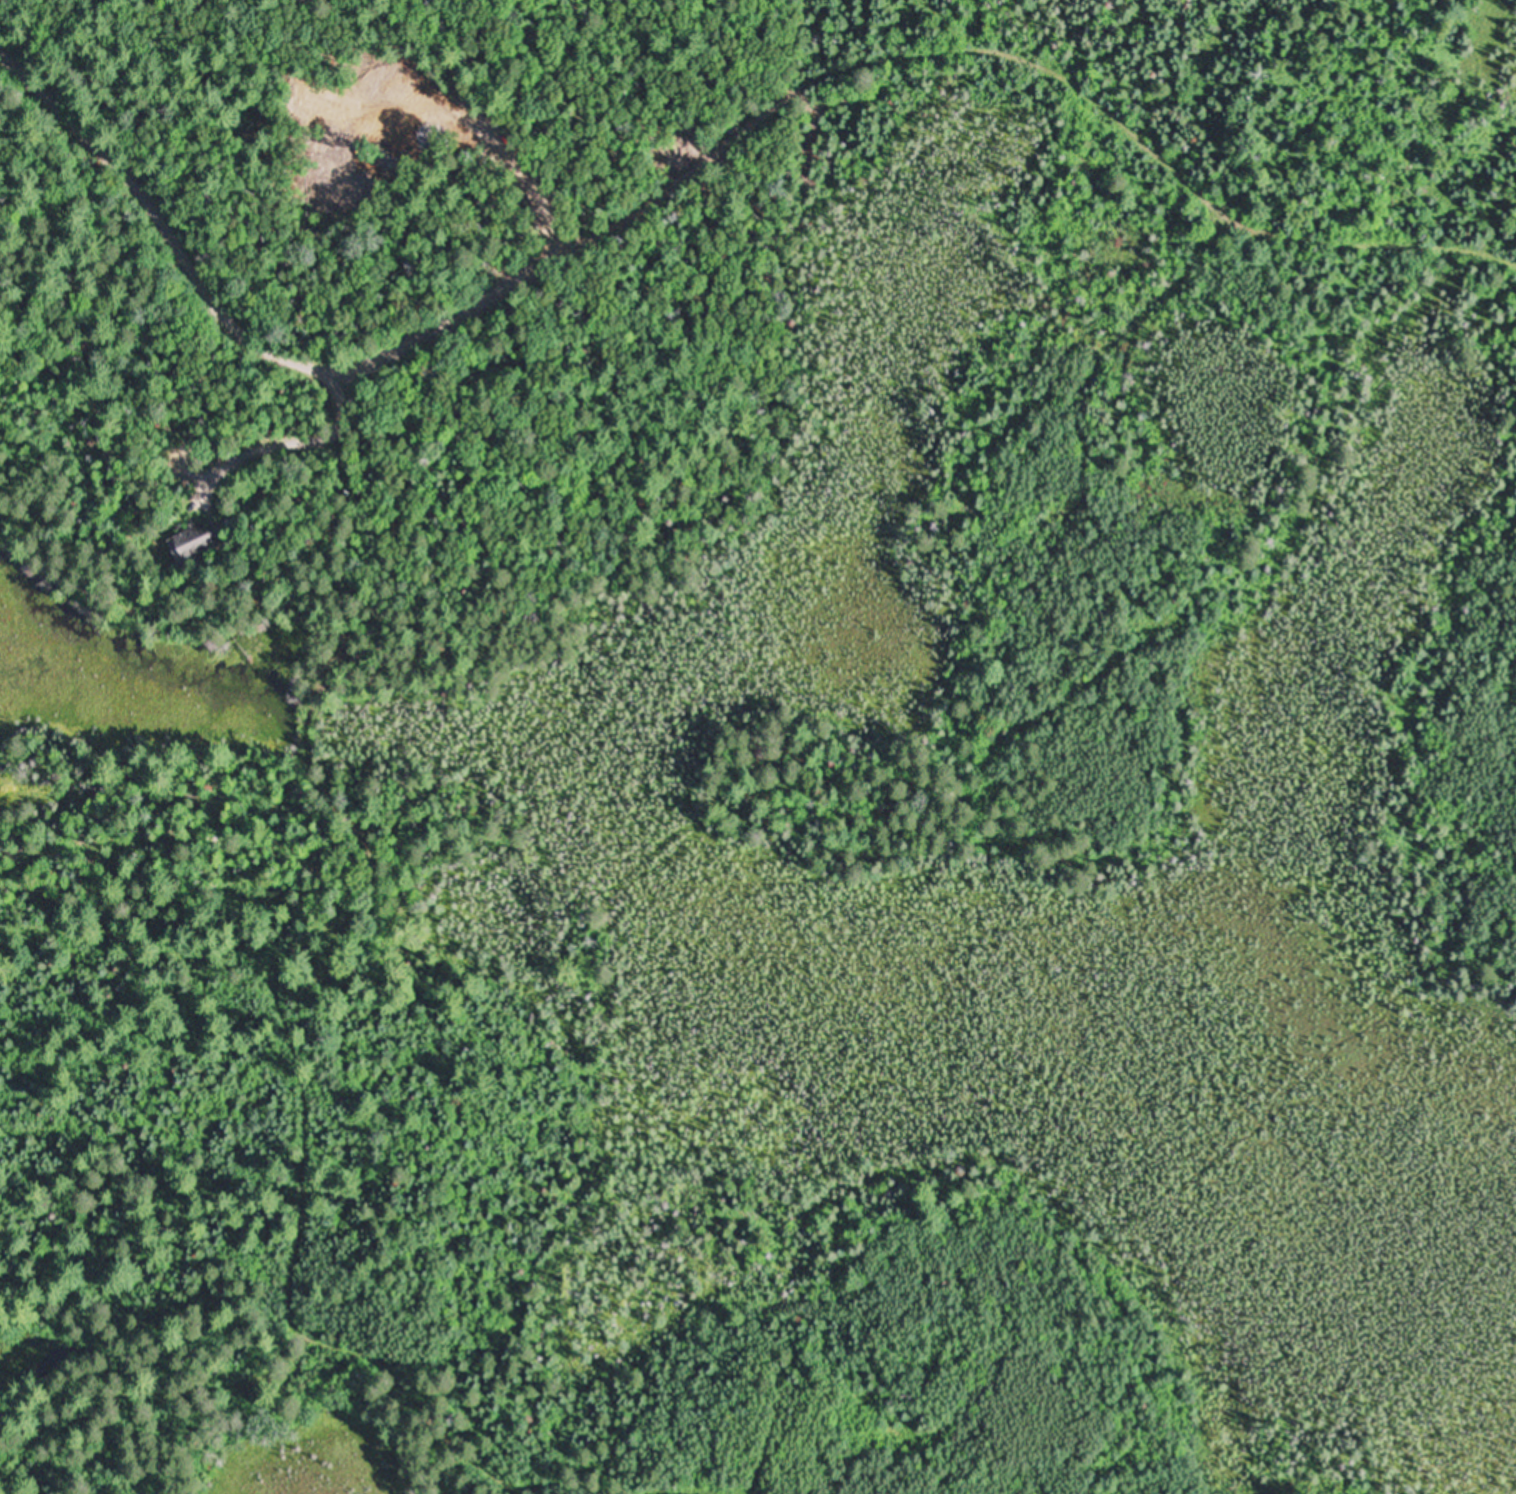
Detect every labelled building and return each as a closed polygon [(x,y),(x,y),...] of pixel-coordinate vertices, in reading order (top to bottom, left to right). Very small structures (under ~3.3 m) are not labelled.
[(163,538),(173,563),(211,547),(201,522),(163,538)]
